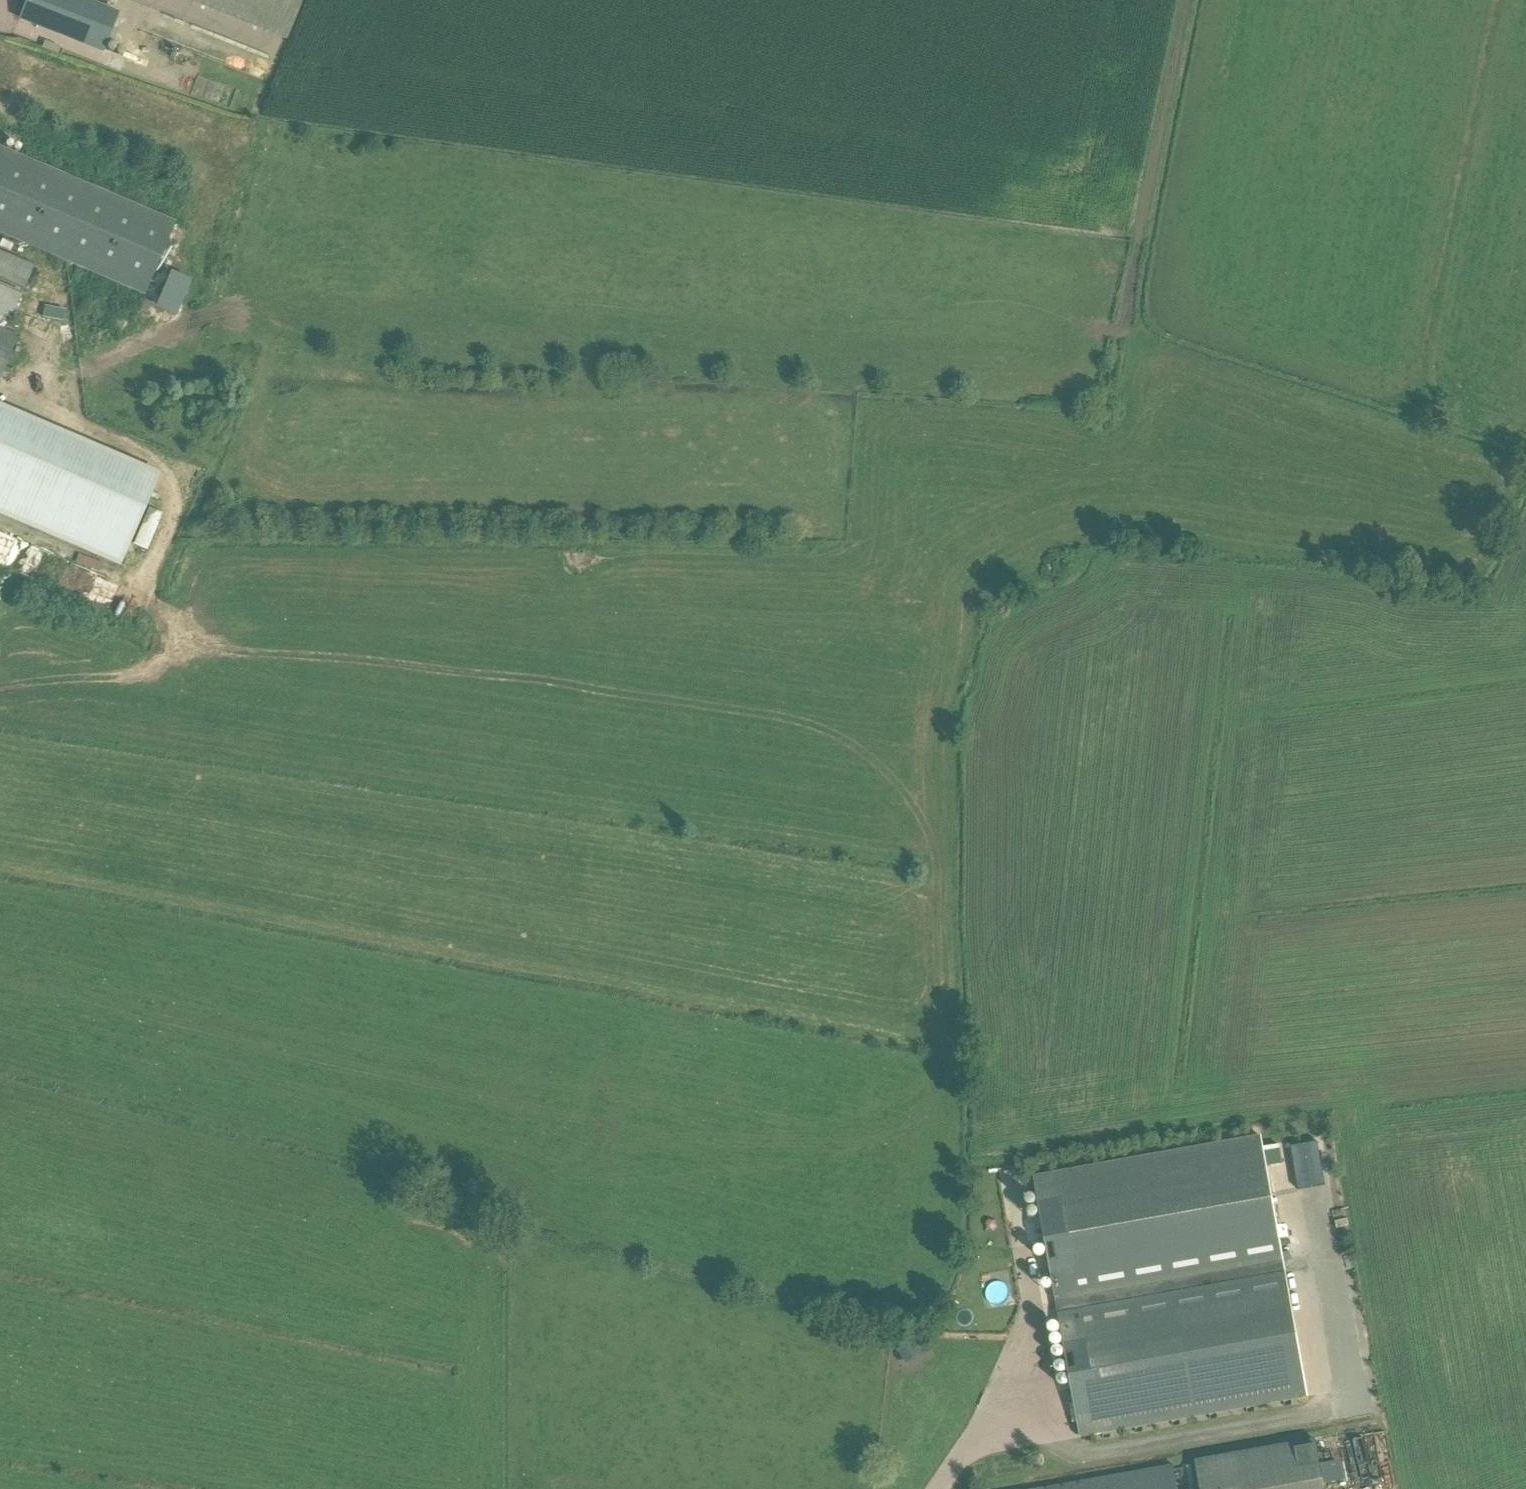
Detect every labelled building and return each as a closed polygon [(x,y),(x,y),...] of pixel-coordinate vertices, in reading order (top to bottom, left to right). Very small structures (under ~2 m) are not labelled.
[(22,17),(100,49),(113,15),(76,0),(29,0),(22,17)] [(285,40),(301,0),(184,0),(285,40)] [(249,60),(257,41),(234,32),(226,51),(249,60)] [(10,104),(0,104),(0,118),(10,118),(10,104)] [(0,170),(0,222),(57,240),(72,194),(0,170)] [(26,251),(0,241),(0,317),(1,317),(26,251)] [(1287,1273),(1285,1258),(1262,1134),(1034,1175),(1046,1242),(1081,1437),(1309,1396),(1287,1273)] [(1289,1183),(1317,1182),(1315,1142),(1287,1143),(1289,1183)] [(910,1339),(898,1348),(908,1361),(920,1353),(910,1339)] [(1314,1439),(1192,1462),(1198,1488),(1322,1488),(1314,1439)] [(1032,1488),(1178,1488),(1174,1464),(1032,1488)]
